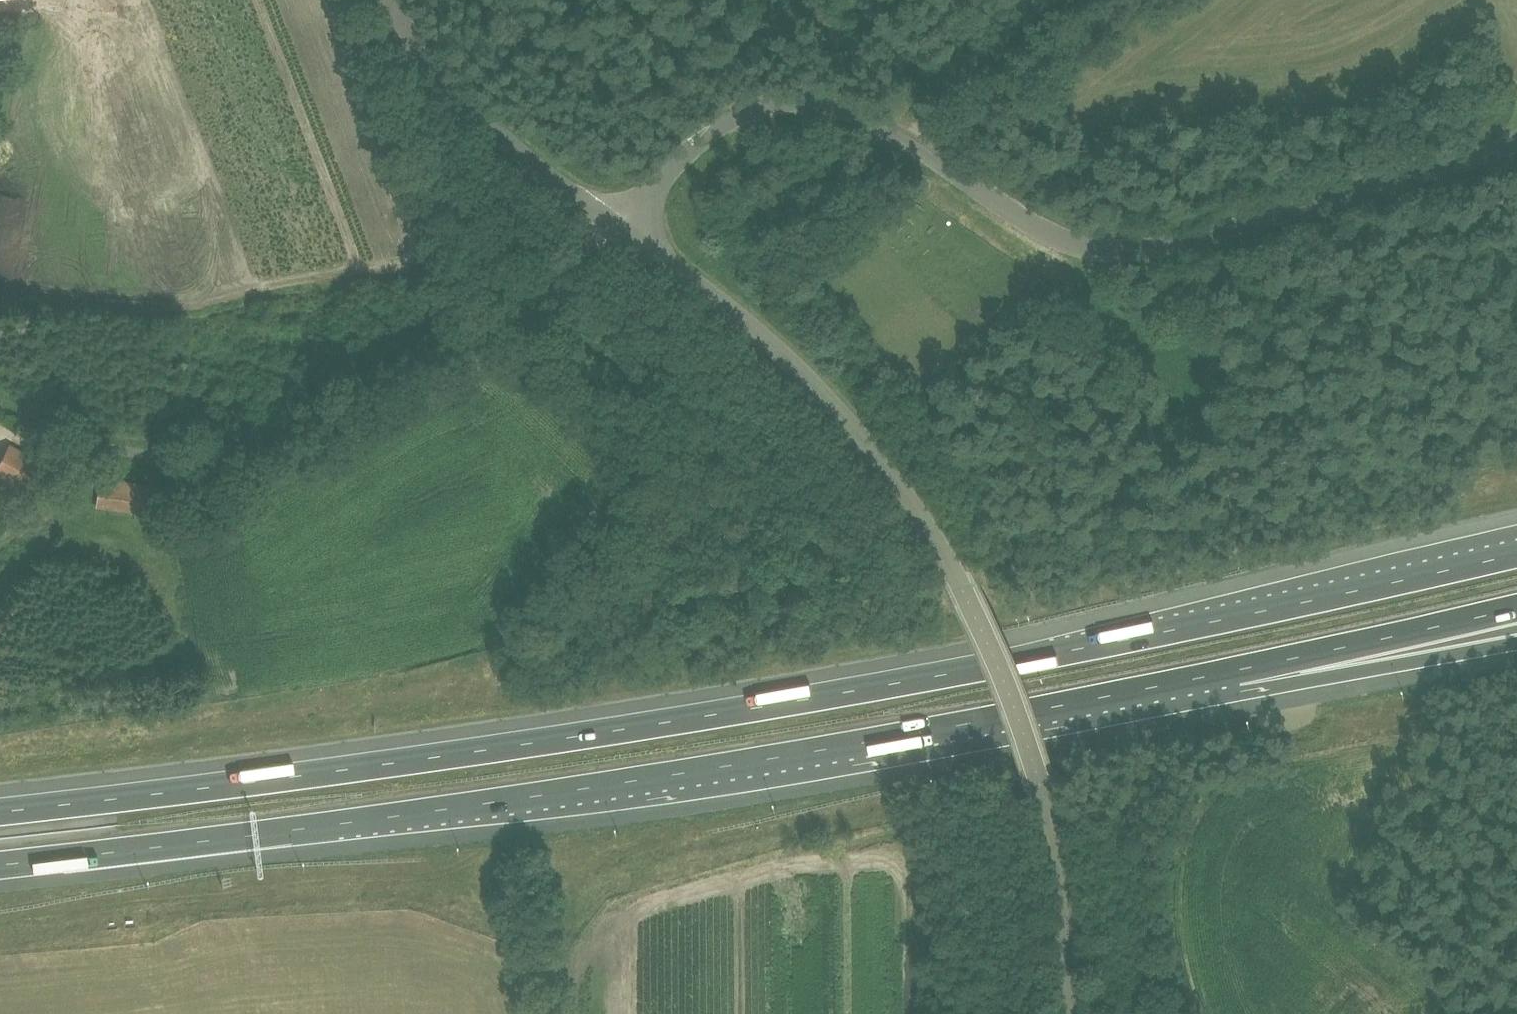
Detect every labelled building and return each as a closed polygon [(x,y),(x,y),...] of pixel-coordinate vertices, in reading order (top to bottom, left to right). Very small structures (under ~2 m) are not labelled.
[(9,444),(0,460),(0,476),(28,492),(44,464),(9,444)] [(164,483),(101,475),(96,507),(160,515),(164,483)]
